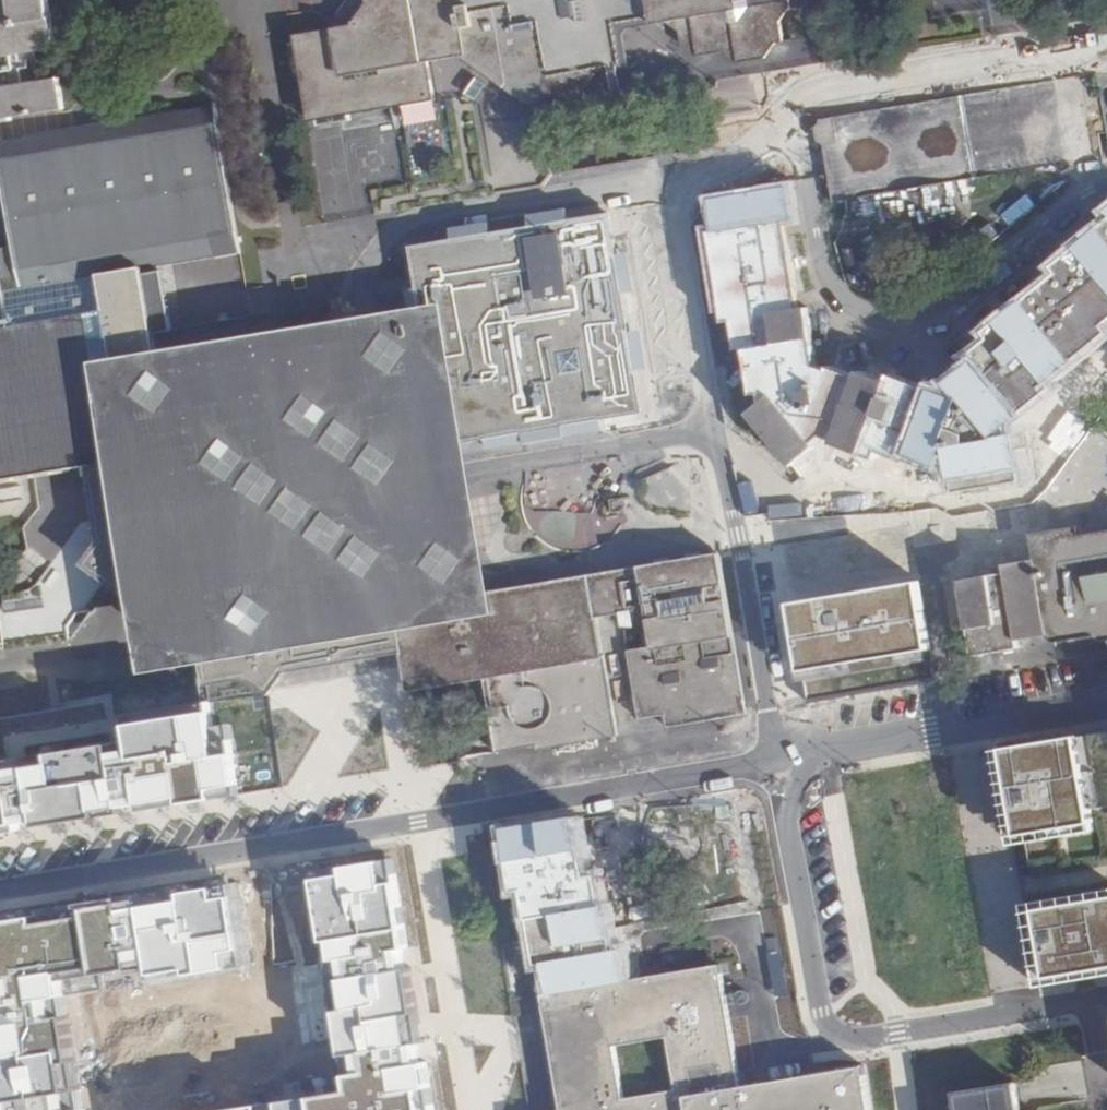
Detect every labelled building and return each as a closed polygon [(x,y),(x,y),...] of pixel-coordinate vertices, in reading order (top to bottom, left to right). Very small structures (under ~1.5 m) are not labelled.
[(52,20),(49,0),(0,0),(0,28),(52,20)] [(347,21),(333,22),(327,28),(294,34),(295,42),(290,43),(296,75),(301,74),(308,122),(317,121),(347,115),(375,110),(426,100),(433,99),(427,62),(425,53),(431,46),(449,43),(450,51),(457,56),(489,77),(503,76),(554,113),(568,111),(596,72),(617,43),(612,17),(618,8),(643,4),(664,20),(678,31),(680,45),(698,54),(722,51),(737,61),(764,58),(776,41),(783,40),(780,21),(790,4),(789,0),(362,0),(347,21)] [(333,22),(347,21),(362,0),(349,0),(333,22)] [(874,10),(898,6),(902,0),(860,0),(874,10)] [(628,26),(664,20),(643,4),(618,8),(612,17),(617,43),(623,34),(628,26)] [(52,20),(0,28),(0,75),(17,72),(15,57),(23,56),(57,50),(52,20)] [(628,67),(623,34),(617,43),(596,72),(628,67)] [(427,62),(457,56),(450,51),(449,43),(431,46),(425,53),(427,62)] [(24,63),(23,56),(15,57),(17,72),(24,71),(32,70),(31,62),(24,63)] [(24,71),(17,72),(20,88),(27,87),(24,71)] [(0,75),(0,121),(66,110),(62,81),(27,87),(20,88),(17,72),(0,75)] [(563,119),(568,111),(554,113),(503,76),(489,77),(548,120),(563,119)] [(477,78),(465,93),(474,99),(485,84),(477,78)] [(1053,81),(834,118),(838,143),(826,145),(829,163),(835,199),(1067,161),(1060,121),(1053,81)] [(426,105),(426,100),(375,110),(375,114),(426,105)] [(173,329),(170,310),(162,264),(240,251),(215,106),(0,142),(0,166),(0,169),(21,290),(99,277),(102,278),(113,339),(154,332),(173,329)] [(449,144),(448,131),(434,132),(432,106),(415,108),(417,146),(449,144)] [(347,115),(317,121),(318,126),(349,121),(347,115)] [(838,143),(834,118),(823,119),(816,129),(818,140),(824,146),(826,145),(838,143)] [(102,278),(21,290),(0,169),(0,482),(90,467),(133,460),(119,380),(132,378),(160,373),(157,352),(154,332),(113,339),(102,278)] [(793,467),(817,446),(835,442),(858,465),(901,480),(904,474),(919,479),(922,470),(951,480),(957,479),(959,490),(962,489),(1024,480),(1017,434),(1003,436),(1021,415),(1081,367),(1106,346),(1106,212),(1103,215),(1106,218),(1098,224),(1102,227),(1056,265),(1062,273),(990,332),(994,337),(987,343),(972,356),(978,363),(954,382),(959,388),(952,395),(893,374),(890,380),(861,370),(859,375),(831,365),(830,368),(818,364),(809,306),(800,308),(786,228),(793,226),(787,189),(713,200),(718,238),(708,239),(724,330),(732,329),(737,358),(745,358),(753,403),(762,403),(762,411),(736,426),(793,467)] [(412,288),(407,289),(414,329),(425,327),(432,366),(421,368),(428,406),(438,404),(446,445),(486,438),(488,450),(605,430),(604,420),(646,412),(639,370),(650,368),(643,328),(632,330),(626,293),(636,291),(630,252),(619,254),(612,212),(570,220),(568,210),(530,216),(532,227),(491,234),(489,224),(451,231),(453,238),(411,246),(418,287),(412,288)] [(530,216),(489,224),(491,234),(532,227),(530,216)] [(365,319),(99,364),(146,638),(152,675),(503,616),(478,469),(450,305),(365,319)] [(958,340),(968,352),(984,339),(974,326),(958,340)] [(968,352),(972,356),(987,343),(984,339),(968,352)] [(1092,380),(1106,368),(1106,346),(1081,367),(1092,380)] [(1024,480),(1025,485),(1042,483),(1033,428),(1092,380),(1081,367),(1021,415),(1003,436),(1017,434),(1024,480)] [(1080,535),(1079,527),(1051,531),(1032,534),(1034,543),(1080,535)] [(1080,535),(1034,543),(1036,559),(1048,634),(1094,627),(1095,633),(1105,631),(1106,639),(1106,531),(1080,535)] [(722,564),(721,556),(720,553),(703,556),(703,551),(687,554),(688,558),(672,561),(672,556),(656,559),(657,563),(603,572),(468,595),(470,607),(420,616),(397,620),(401,648),(424,644),(441,641),(437,617),(523,602),(523,599),(592,588),(597,616),(610,614),(622,612),(618,596),(628,579),(722,564)] [(1019,639),(1048,634),(1036,559),(1007,564),(1008,573),(962,580),(975,653),(1021,646),(1019,639)] [(746,709),(722,564),(628,579),(618,596),(622,612),(610,614),(597,616),(592,588),(523,599),(523,602),(437,617),(441,641),(424,644),(401,648),(402,651),(405,670),(408,688),(431,685),(487,675),(499,752),(536,747),(538,746),(617,732),(616,723),(615,717),(600,632),(613,629),(623,627),(624,633),(635,632),(649,630),(652,645),(627,649),(638,712),(639,714),(664,710),(666,714),(667,724),(667,727),(671,727),(738,715),(737,711),(746,709)] [(49,599),(5,604),(9,638),(74,631),(72,608),(79,607),(76,573),(46,576),(49,599)] [(793,612),(805,680),(931,659),(919,591),(793,612)] [(402,651),(401,648),(397,620),(322,631),(320,624),(288,670),(402,651)] [(1094,627),(1048,634),(1056,640),(1095,633),(1094,627)] [(405,670),(402,651),(288,670),(273,691),(405,670)] [(0,718),(0,834),(287,787),(268,691),(196,702),(192,663),(50,686),(54,707),(0,718)] [(738,715),(671,727),(675,753),(688,750),(687,747),(723,740),(724,744),(737,741),(736,737),(742,737),(738,715)] [(1038,986),(1106,975),(1106,731),(998,749),(1000,760),(1038,986)] [(526,889),(532,918),(604,906),(598,877),(598,874),(588,876),(584,852),(578,817),(558,820),(506,829),(517,890),(526,889)] [(317,871),(353,1089),(210,1109),(437,1109),(433,1087),(427,1041),(398,859),(317,871)] [(0,919),(0,1082),(4,1109),(86,1109),(64,995),(250,966),(236,881),(0,919)] [(552,993),(627,980),(622,949),(614,950),(607,906),(604,906),(532,918),(539,963),(546,962),(552,993)] [(862,1067),(740,1087),(738,1073),(736,1064),(728,1018),(718,963),(627,980),(552,993),(542,995),(557,1076),(563,1109),(870,1109),(862,1067)] [(1015,1103),(1014,1085),(943,1098),(944,1109),(1016,1109),(1015,1103)]
